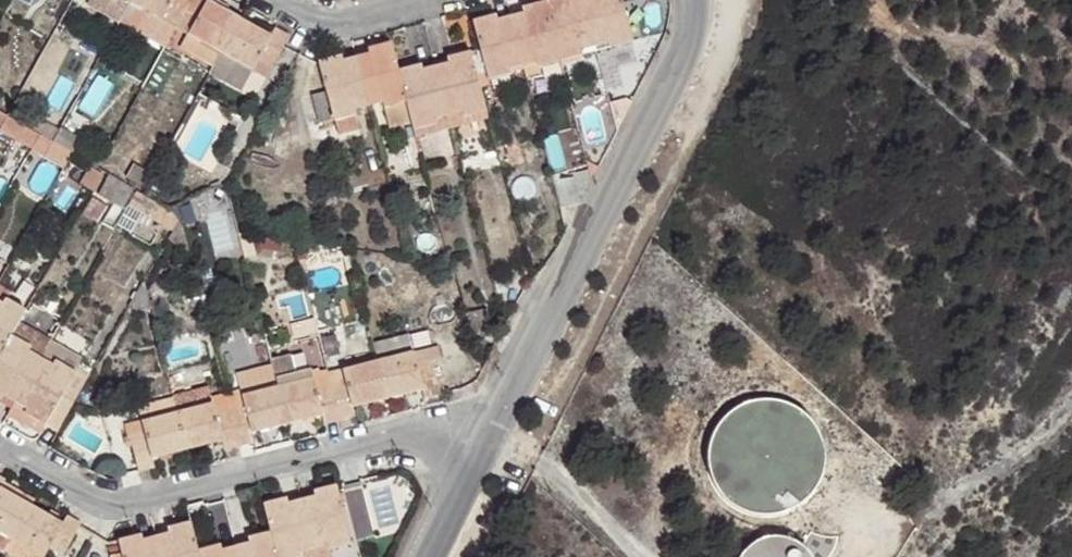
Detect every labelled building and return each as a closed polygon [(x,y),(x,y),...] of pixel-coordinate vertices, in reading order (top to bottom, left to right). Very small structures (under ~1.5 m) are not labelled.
[(289,35),(273,27),(269,35),(206,1),(207,0),(92,0),(89,5),(162,45),(172,27),(190,36),(182,51),(213,67),(209,75),(242,93),(255,72),(264,77),(289,35)] [(591,49),(626,40),(618,4),(628,1),(628,0),(532,0),(518,3),(518,10),(492,17),(490,11),(468,17),(485,78),(506,72),(505,67),(532,60),(534,65),(578,53),(576,46),(590,43),(591,49)] [(485,113),(468,53),(446,59),(447,64),(419,71),(418,68),(396,72),(389,43),(366,49),(369,56),(339,61),(338,57),(315,63),(324,93),(309,97),(316,125),(332,121),(350,117),(353,116),(353,113),(381,104),(383,109),(403,103),(408,121),(410,131),(434,126),(431,120),(461,114),(461,119),(485,113)] [(593,60),(591,49),(590,43),(576,46),(578,53),(580,63),(593,60)] [(403,103),(383,109),(388,127),(408,121),(403,103)] [(486,119),(485,113),(461,119),(461,114),(431,120),(434,126),(410,131),(412,137),(486,119)] [(353,129),(350,117),(332,121),(335,133),(353,129)] [(51,147),(70,158),(84,134),(64,124),(56,137),(51,147)] [(66,164),(70,158),(51,147),(56,137),(43,130),(34,148),(66,164)] [(146,182),(153,166),(137,158),(131,173),(146,182)] [(581,173),(585,186),(591,172),(580,167),(581,173)] [(175,178),(159,172),(155,185),(168,193),(175,178)] [(131,194),(116,185),(108,199),(146,222),(153,206),(140,199),(131,194)] [(12,408),(7,419),(39,436),(44,426),(76,372),(81,362),(18,322),(26,310),(5,299),(1,302),(0,302),(0,402),(12,408)] [(146,400),(152,419),(139,423),(143,434),(127,438),(137,474),(151,470),(151,461),(220,443),(222,452),(253,444),(250,435),(321,417),(322,427),(353,419),(351,409),(421,391),(424,401),(439,398),(423,332),(372,345),(377,363),(340,372),(343,383),(313,388),(311,378),(272,388),(239,397),(238,394),(224,396),(213,397),(211,387),(171,394),(146,400)] [(265,361),(272,388),(311,378),(309,369),(289,374),(285,357),(265,361)] [(239,397),(272,388),(265,361),(232,371),(238,394),(239,397)] [(87,378),(76,372),(44,426),(57,434),(87,378)] [(823,445),(816,427),(806,415),(789,403),(770,399),(751,400),(737,406),(723,418),(713,435),(708,454),(711,474),(720,492),(735,505),(753,513),(772,515),(792,509),(807,497),(817,483),(822,466),(823,445)] [(41,555),(47,545),(62,552),(80,521),(66,513),(62,521),(36,507),(43,494),(6,474),(5,476),(0,473),(0,532),(41,555)] [(298,553),(326,548),(326,554),(349,548),(334,486),(311,493),(313,497),(285,505),(284,501),(262,505),(268,535),(247,539),(248,545),(219,552),(218,546),(195,553),(189,524),(165,529),(168,536),(139,541),(138,537),(119,541),(121,555),(112,556),(298,556),(298,553)] [(352,535),(371,531),(363,489),(344,492),(352,535)] [(0,532),(0,549),(14,556),(40,556),(41,555),(0,532)] [(801,548),(795,545),(782,540),(774,540),(764,542),(754,547),(745,554),(743,556),(808,556),(801,548)]
